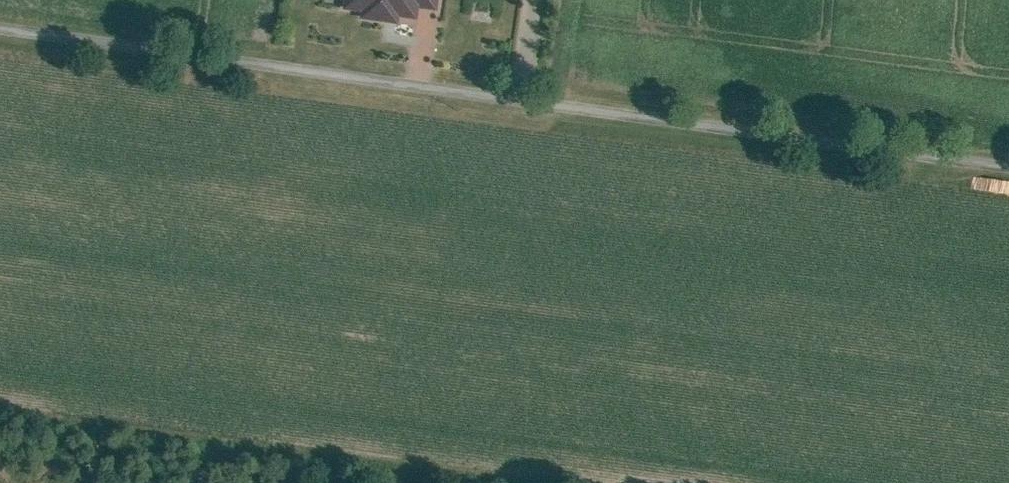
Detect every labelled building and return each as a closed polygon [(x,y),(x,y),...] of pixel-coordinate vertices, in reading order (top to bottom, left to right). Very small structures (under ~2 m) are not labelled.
[(336,0),(346,1),(345,14),(361,15),(360,23),(399,27),(400,21),(418,23),(419,12),(439,14),(440,0),(336,0)]
